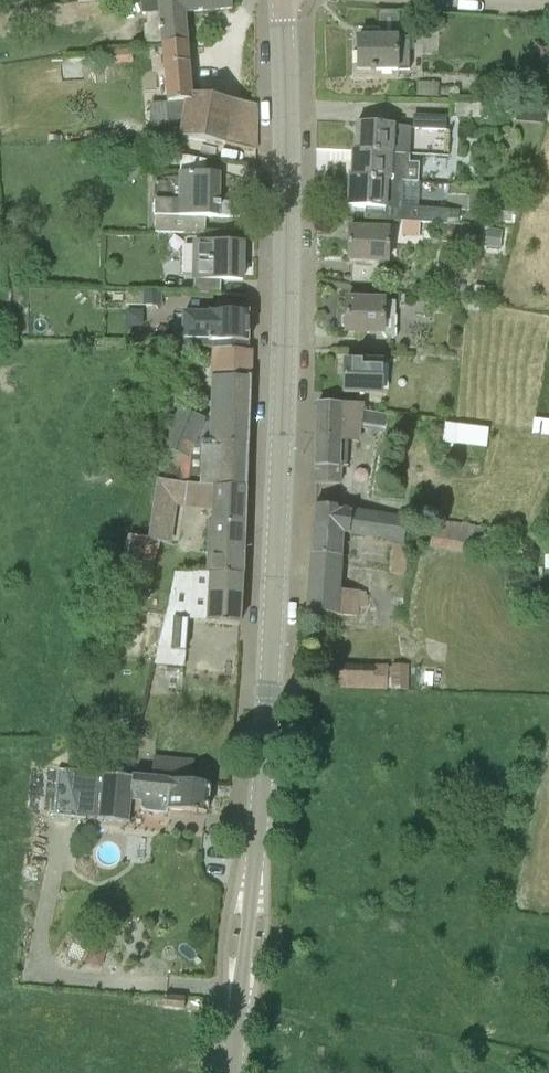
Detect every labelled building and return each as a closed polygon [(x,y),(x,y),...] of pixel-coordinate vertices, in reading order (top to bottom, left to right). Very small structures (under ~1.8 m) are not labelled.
[(161,45),(187,43),(184,12),(233,8),(232,0),(141,0),(143,14),(146,13),(147,24),(143,25),(145,45),(161,43),(161,45)] [(357,68),(398,69),(398,70),(410,70),(410,64),(409,37),(398,37),(397,13),(380,13),(380,38),(357,38),(357,68)] [(257,104),(239,101),(191,94),(187,43),(161,45),(166,102),(150,104),(152,127),(181,124),(179,136),(257,149),(257,104)] [(117,50),(109,50),(109,65),(118,64),(117,50)] [(438,97),(439,82),(419,81),(418,96),(438,97)] [(483,118),(483,103),(451,102),(451,117),(483,118)] [(518,109),(517,121),(531,122),(532,110),(518,109)] [(446,130),(446,116),(415,115),(415,129),(446,130)] [(410,126),(395,125),(357,122),(355,150),(409,153),(410,126)] [(86,132),(86,143),(96,143),(96,132),(86,132)] [(408,154),(409,153),(355,150),(353,150),(352,178),(350,178),(350,179),(404,182),(404,181),(402,181),(404,154),(408,154)] [(81,156),(77,161),(85,168),(90,162),(81,156)] [(221,173),(178,173),(178,177),(155,177),(154,216),(155,216),(155,232),(205,233),(206,217),(220,217),(221,173)] [(404,182),(350,179),(348,207),(400,209),(399,220),(429,221),(448,222),(448,208),(402,206),(404,182)] [(349,228),(348,260),(389,261),(390,229),(349,228)] [(487,230),(486,247),(500,248),(501,231),(487,230)] [(192,242),(191,280),(243,281),(243,243),(211,242),(192,242)] [(163,293),(143,293),(143,305),(163,306),(163,293)] [(395,301),(386,301),(346,300),(345,331),(385,332),(394,332),(395,301)] [(183,315),(183,344),(212,344),(212,351),(248,351),(248,343),(248,313),(210,313),(210,315),(183,315)] [(246,486),(249,402),(250,351),(248,351),(212,351),(211,377),(210,442),(196,441),(205,419),(179,409),(163,450),(165,451),(157,479),(246,486)] [(383,363),(344,362),(343,393),(382,394),(383,363)] [(317,403),(314,484),(341,485),(342,468),(347,468),(348,439),(358,439),(360,423),(386,427),(388,414),(362,410),(363,403),(343,404),(317,403)] [(442,420),(440,437),(473,443),(474,439),(499,443),(500,429),(442,420)] [(193,573),(242,575),(246,486),(157,479),(146,539),(129,535),(115,581),(128,585),(134,568),(151,573),(160,542),(171,544),(176,507),(186,509),(187,506),(209,508),(206,573),(193,573)] [(338,509),(338,507),(314,505),(307,612),(358,616),(359,606),(368,606),(368,592),(341,590),(343,557),(342,557),(344,534),(349,535),(349,536),(393,541),(390,573),(405,574),(408,543),(404,543),(407,516),(352,509),(342,509),(342,510),(338,509)] [(474,526),(434,520),(429,548),(470,554),(472,543),(491,546),(492,540),(525,546),(528,535),(494,528),(474,526)] [(206,623),(239,625),(242,575),(193,573),(174,573),(154,665),(184,668),(188,620),(206,621),(206,623)] [(335,664),(334,672),(333,689),(408,690),(409,665),(392,664),(392,667),(388,667),(388,665),(335,664)] [(169,780),(192,782),(195,760),(154,756),(151,777),(169,779),(169,780)] [(210,784),(192,782),(169,780),(169,779),(151,777),(104,775),(61,771),(59,814),(100,818),(132,822),(134,800),(149,801),(148,807),(166,808),(166,810),(206,814),(210,784)] [(186,996),(165,995),(164,1009),(185,1011),(186,996)]
